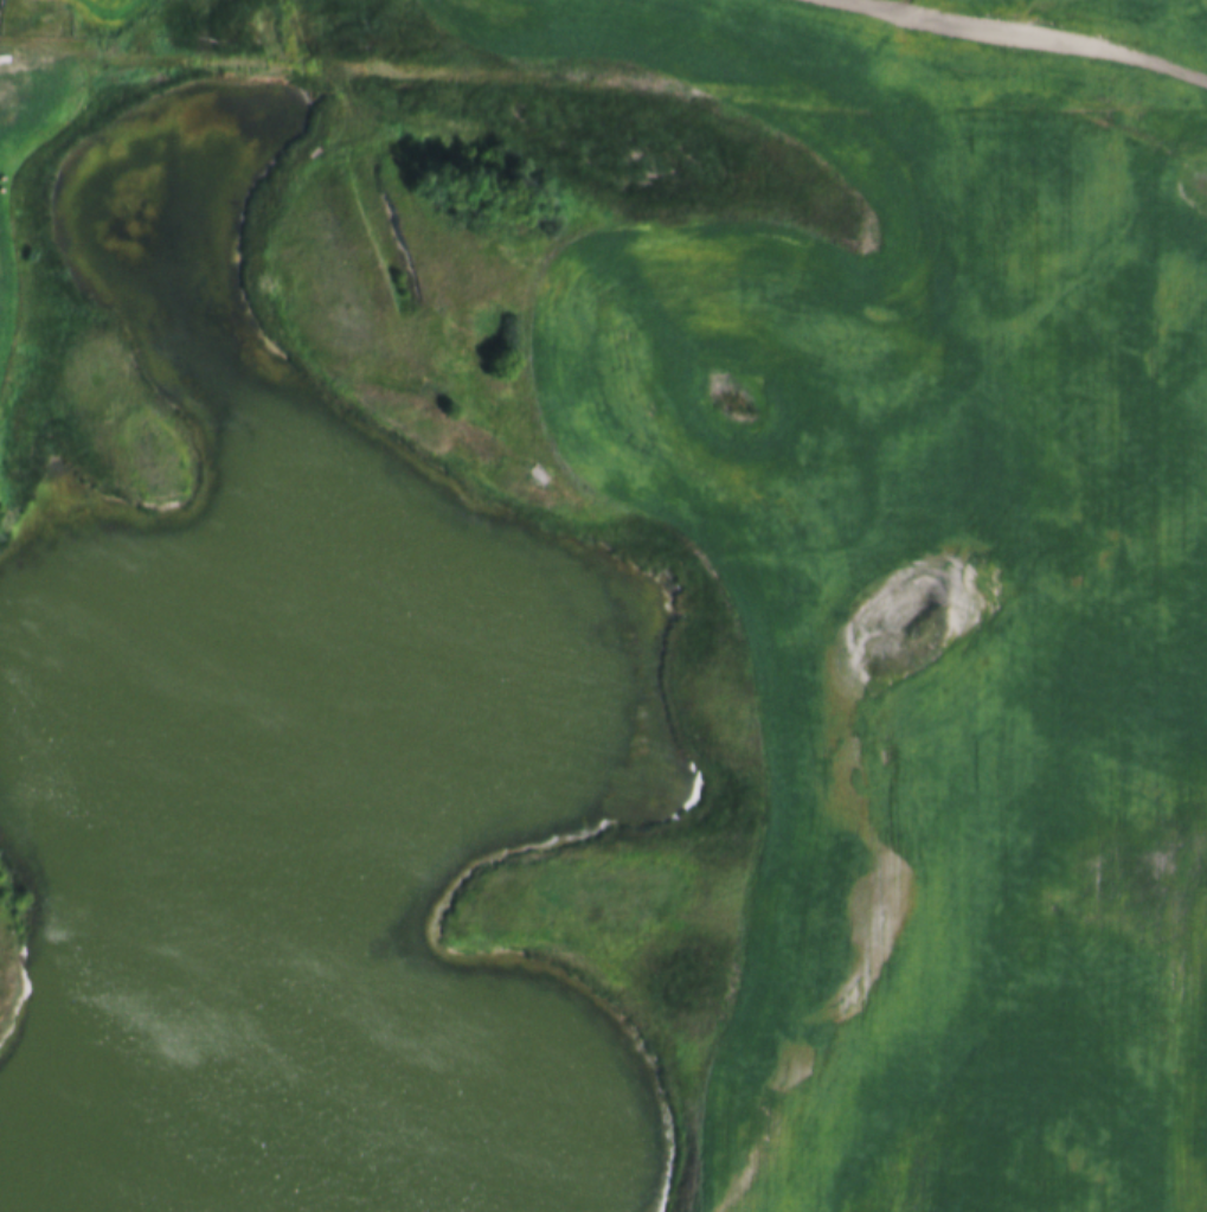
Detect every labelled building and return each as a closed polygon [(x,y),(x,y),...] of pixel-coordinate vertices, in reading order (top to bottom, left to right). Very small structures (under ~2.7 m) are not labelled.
[(538,484),(548,473),(535,461),(525,472),(538,484)]
